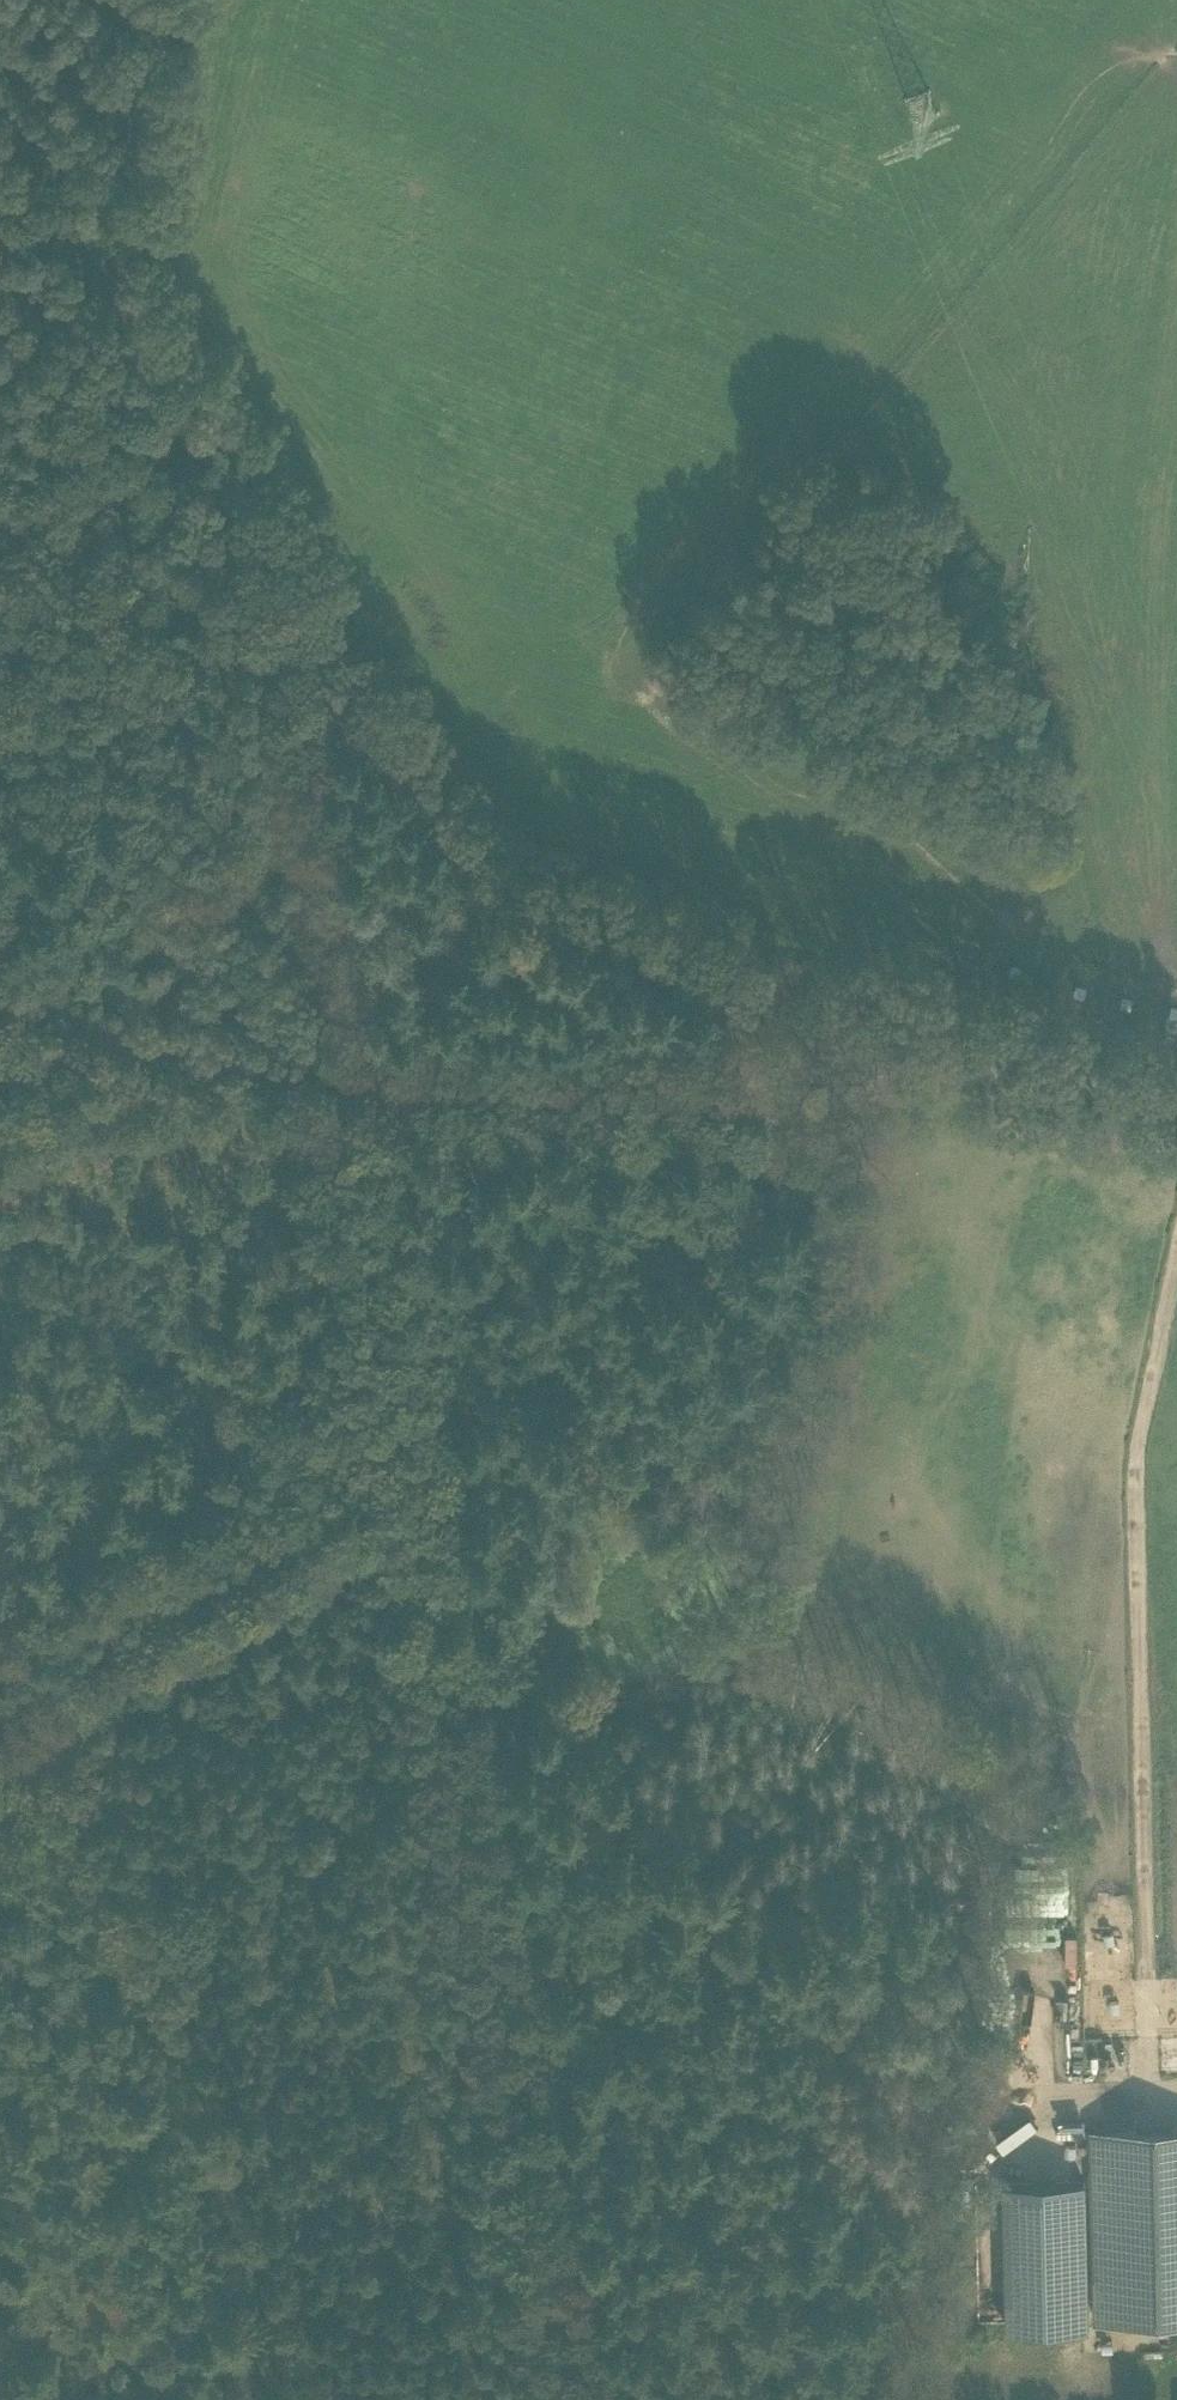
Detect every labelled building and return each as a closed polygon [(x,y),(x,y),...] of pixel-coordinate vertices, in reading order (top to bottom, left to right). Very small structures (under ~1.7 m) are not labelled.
[(912,114),(935,109),(931,90),(908,95),(912,114)] [(1093,2129),(1097,2321),(1176,2320),(1176,2127),(1093,2129)] [(1013,2183),(1003,2183),(1007,2328),(1087,2326),(1083,2181),(1013,2183)]
